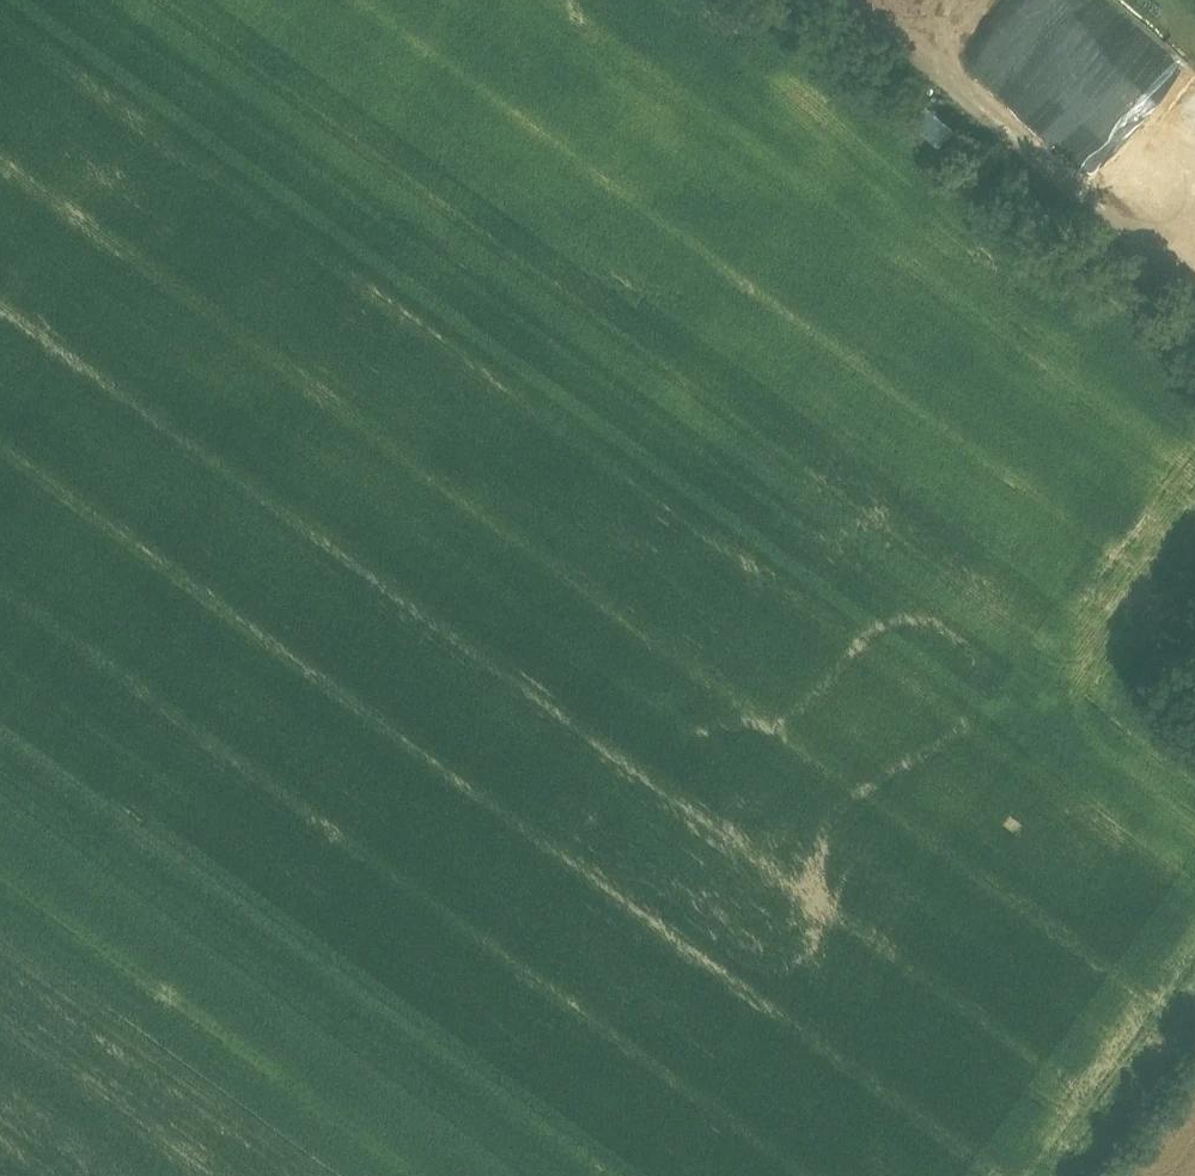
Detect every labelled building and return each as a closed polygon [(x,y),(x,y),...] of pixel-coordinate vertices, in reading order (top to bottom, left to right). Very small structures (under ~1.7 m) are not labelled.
[(931,104),(914,122),(943,148),(959,129),(931,104)]
